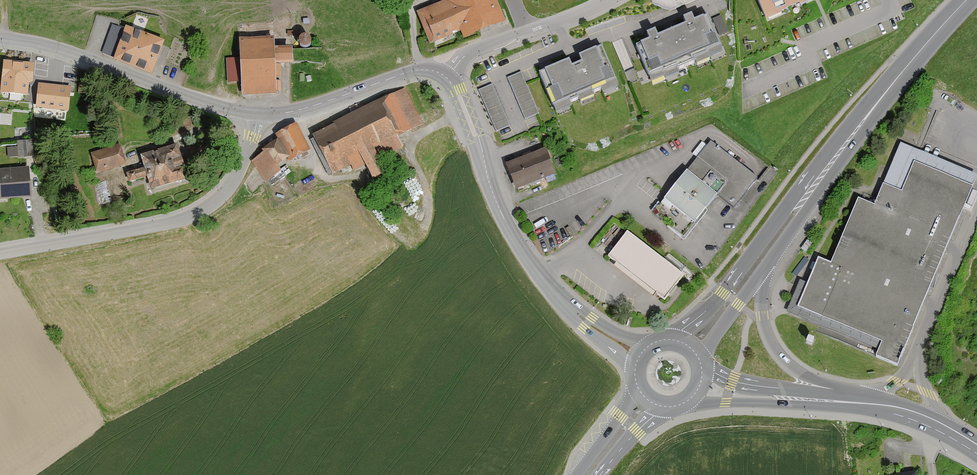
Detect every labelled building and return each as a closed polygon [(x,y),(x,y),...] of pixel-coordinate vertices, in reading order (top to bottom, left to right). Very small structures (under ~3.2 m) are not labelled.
[(446,5),(420,16),(434,47),(463,35),(467,44),(507,26),(496,0),(444,0),(446,5)] [(765,23),(817,0),(755,0),(765,23)] [(717,34),(728,31),(722,14),(712,17),(717,34)] [(719,52),(706,18),(691,23),(689,17),(679,21),(681,27),(653,38),(651,33),(641,36),(644,43),(634,47),(647,81),(719,52)] [(154,76),(168,43),(130,28),(128,31),(114,25),(103,53),(116,58),(115,61),(154,76)] [(316,48),(316,37),(304,38),(305,48),(316,48)] [(298,66),(298,49),(279,49),(279,40),(243,41),(243,97),(281,97),(280,66),(298,66)] [(616,89),(600,49),(575,59),(577,64),(567,68),(565,63),(537,74),(553,114),(616,89)] [(29,80),(30,65),(6,62),(2,96),(29,99),(31,80),(29,80)] [(238,62),(227,62),(228,84),(239,84),(238,62)] [(537,116),(520,75),(508,80),(525,121),(537,116)] [(66,88),(40,86),(38,111),(64,113),(64,109),(69,110),(71,93),(65,93),(66,88)] [(511,127),(494,87),(480,93),(498,133),(511,127)] [(423,127),(404,91),(335,125),(337,129),(316,139),(335,178),(352,169),(355,174),(369,167),(376,182),(391,174),(384,159),(405,149),(400,138),(423,127)] [(281,167),(288,162),(290,165),(314,152),(299,125),(277,137),(280,142),(265,152),(266,155),(252,165),(265,185),(285,173),(281,167)] [(710,139),(686,169),(716,194),(733,207),(757,176),(710,139)] [(34,159),(34,144),(19,143),(19,149),(9,149),(9,159),(34,159)] [(915,164),(971,188),(976,176),(900,144),(882,187),(902,195),(915,164)] [(128,167),(122,146),(92,155),(98,175),(128,167)] [(190,179),(180,146),(143,157),(147,169),(129,174),(132,183),(149,178),(152,190),(190,179)] [(554,176),(544,151),(505,165),(515,191),(554,176)] [(877,358),(898,367),(971,188),(915,164),(902,195),(882,187),(874,206),(858,199),(833,259),(831,265),(818,260),(807,286),(800,283),(787,314),(879,353),(877,358)] [(716,194),(686,169),(653,210),(683,235),(716,194)] [(32,170),(0,172),(0,202),(34,200),(32,170)] [(676,276),(621,233),(601,258),(610,265),(608,268),(646,297),(649,294),(657,301),(676,276)] [(812,244),(807,240),(800,249),(806,253),(812,244)] [(811,261),(805,256),(791,274),(796,278),(811,261)]
